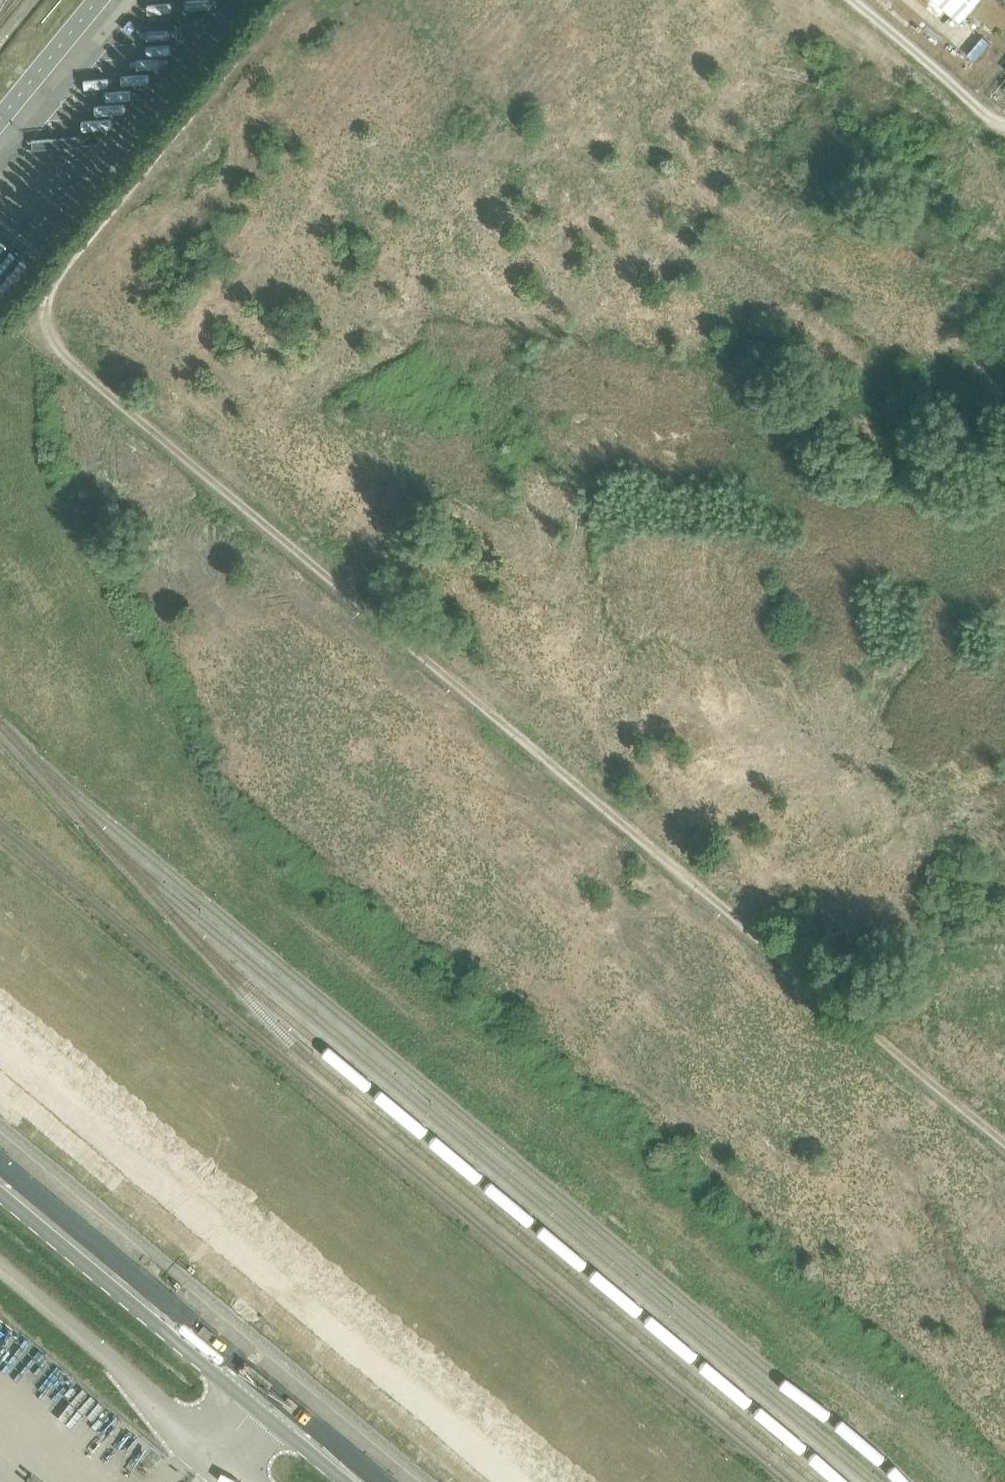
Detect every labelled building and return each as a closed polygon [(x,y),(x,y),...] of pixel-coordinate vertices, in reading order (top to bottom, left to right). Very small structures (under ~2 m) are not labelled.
[(957,23),(975,0),(929,0),(957,23)] [(0,1362),(0,1391),(63,1443),(101,1397),(24,1333),(0,1362)]
